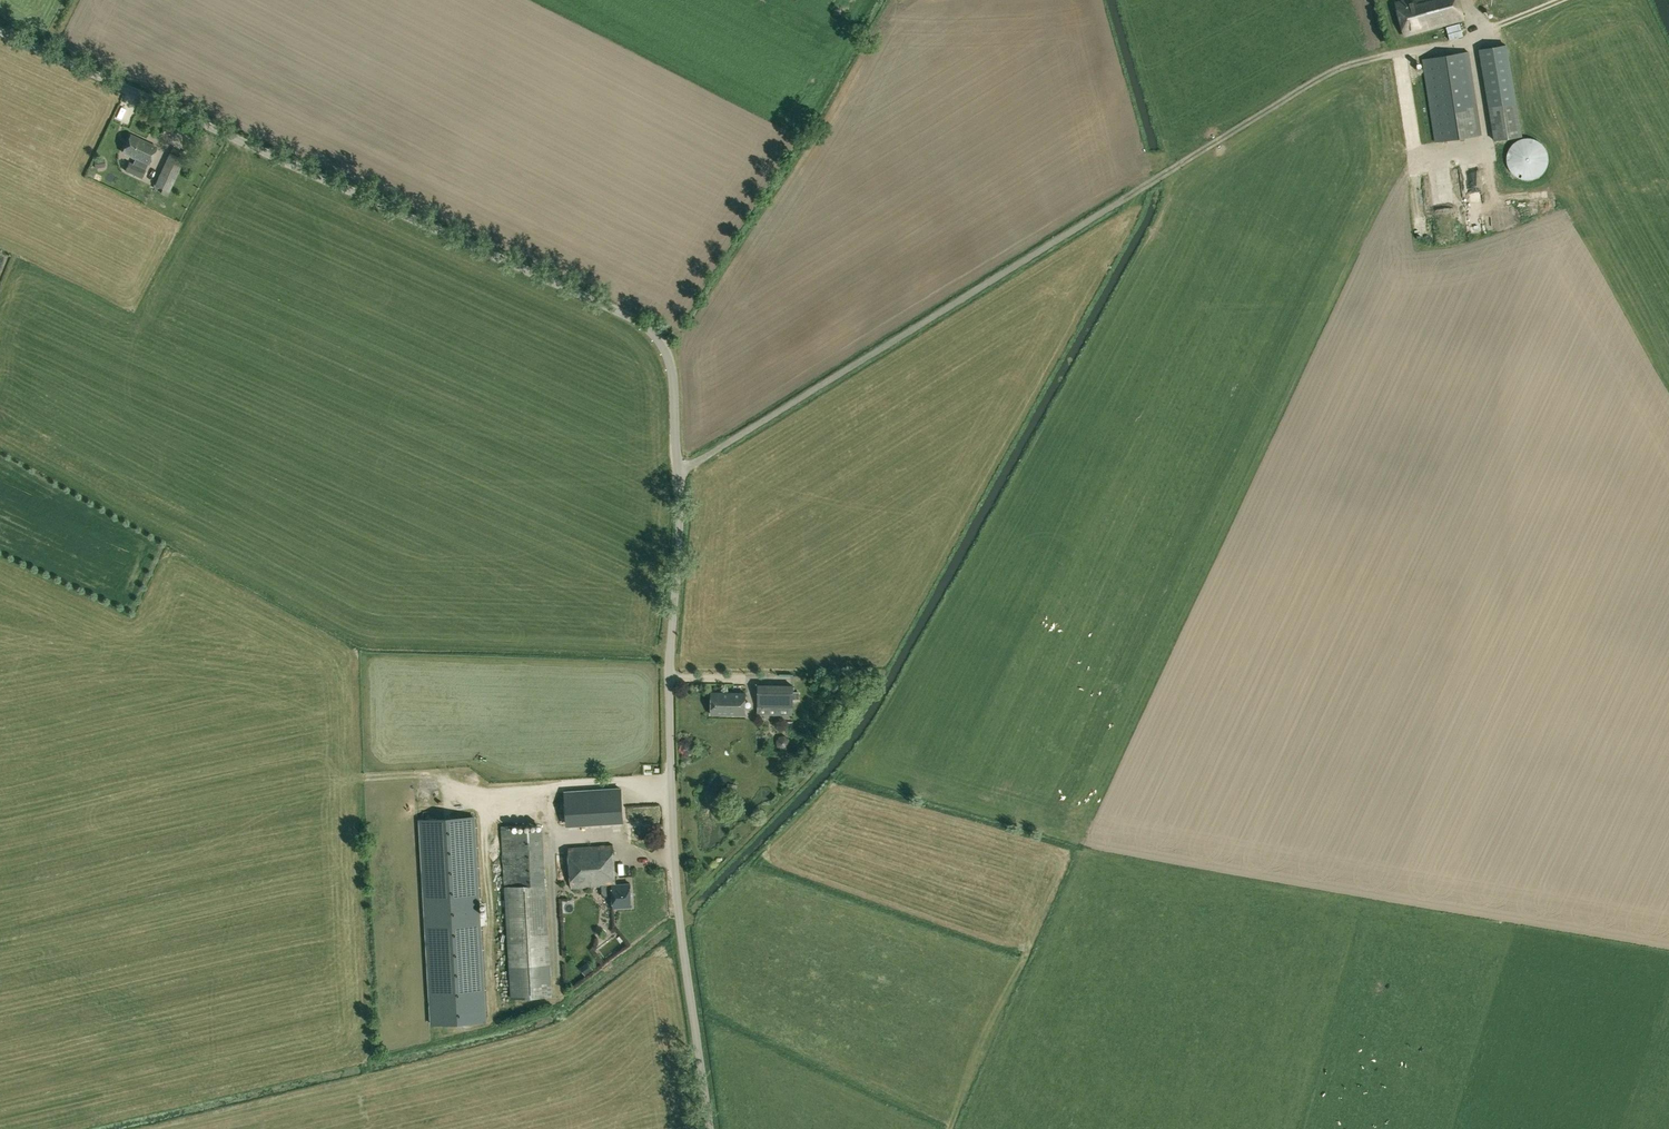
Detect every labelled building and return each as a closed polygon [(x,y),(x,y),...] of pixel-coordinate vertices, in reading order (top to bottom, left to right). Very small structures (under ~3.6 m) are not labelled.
[(1459,0),(1399,0),(1395,1),(1404,35),(1464,20),(1459,0)] [(1506,44),(1478,49),(1488,108),(1516,103),(1506,44)] [(1421,59),(1434,142),(1482,134),(1469,51),(1421,59)] [(123,152),(149,164),(157,147),(131,135),(123,152)] [(169,192),(184,159),(169,152),(154,185),(163,189),(161,193),(167,196),(169,192)] [(1537,169),(1519,166),(1518,172),(1536,175),(1537,169)] [(1520,217),(1541,217),(1541,198),(1521,198),(1520,217)] [(1486,201),(1468,206),(1474,226),(1491,221),(1486,201)] [(1457,204),(1445,204),(1447,236),(1458,235),(1457,204)] [(793,708),(793,684),(757,684),(757,708),(793,708)] [(711,693),(711,714),(745,715),(745,693),(711,693)] [(621,804),(620,789),(609,790),(610,805),(621,804)] [(565,803),(577,802),(576,792),(565,793),(565,803)] [(577,802),(565,803),(567,824),(578,823),(577,802)] [(611,821),(622,820),(621,804),(610,805),(611,821)] [(474,817),(419,821),(431,1024),(486,1021),(474,817)] [(542,830),(501,832),(504,886),(511,998),(552,996),(545,885),(542,830)] [(568,847),(571,888),(602,886),(602,895),(613,894),(613,907),(631,906),(629,884),(616,885),(613,844),(568,847)] [(587,963),(581,968),(586,975),(592,970),(587,963)] [(588,974),(569,988),(573,994),(592,980),(588,974)]
